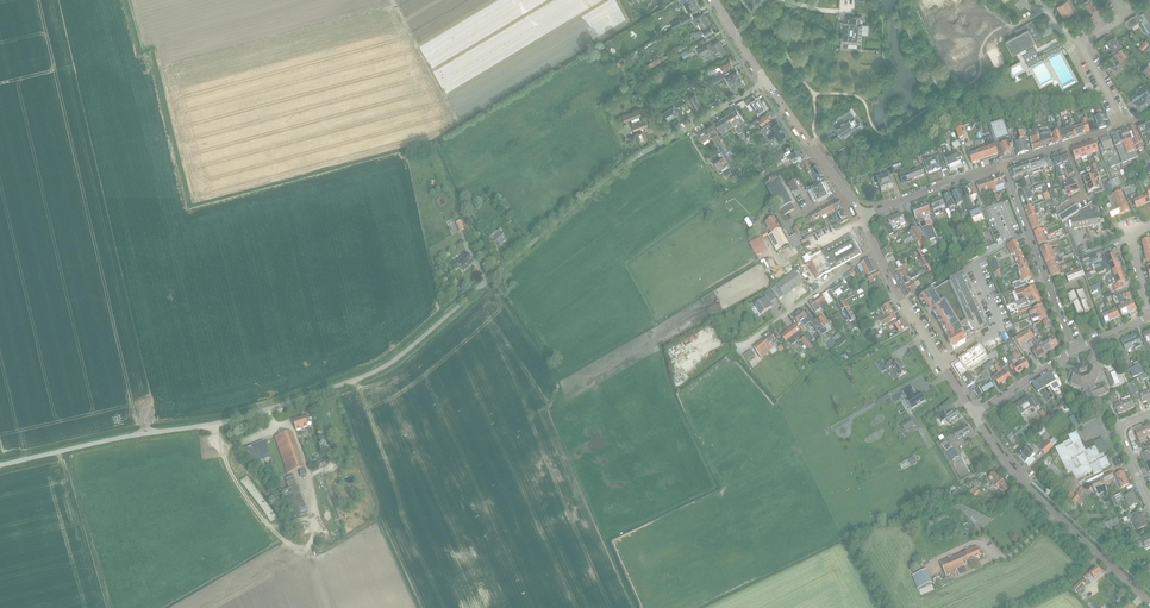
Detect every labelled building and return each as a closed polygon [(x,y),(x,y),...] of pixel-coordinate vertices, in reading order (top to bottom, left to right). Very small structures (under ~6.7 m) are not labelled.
[(700,7),(696,0),(680,0),(683,6),(684,5),(689,13),(700,7)] [(1090,12),(1096,9),(1096,7),(1095,8),(1090,0),(1086,0),(1084,1),(1086,4),(1090,12)] [(1066,1),(1057,7),(1063,18),(1072,12),(1066,1)] [(1148,9),(1139,14),(1149,32),(1149,12),(1148,9)] [(709,24),(703,12),(693,18),(694,18),(688,21),(689,23),(694,20),(695,21),(697,20),(698,22),(697,22),(698,24),(699,23),(702,28),(709,24)] [(683,23),(692,18),(690,14),(681,19),(683,23)] [(861,42),(863,19),(861,19),(861,17),(860,17),(854,16),(854,17),(851,17),(850,15),(847,15),(847,16),(847,17),(845,17),(845,23),(846,23),(845,33),(844,41),(861,42)] [(1133,26),(1140,21),(1136,15),(1125,22),(1130,28),(1132,32),(1133,31),(1134,32),(1136,30),(1133,26)] [(1013,54),(1044,37),(1042,32),(1040,34),(1035,25),(1037,24),(1035,20),(1015,31),(1017,35),(1006,41),(1013,54)] [(714,32),(710,25),(693,35),(695,38),(704,33),(706,36),(714,32)] [(1113,52),(1121,46),(1115,37),(1112,39),(1106,42),(1113,52)] [(718,56),(725,52),(719,40),(713,43),(712,41),(706,45),(706,44),(697,49),(700,54),(709,49),(710,48),(715,57),(718,56)] [(1034,47),(1022,54),(1029,66),(1043,59),(1043,60),(1047,58),(1046,57),(1064,47),(1062,42),(1039,55),(1034,47)] [(684,59),(694,53),(691,47),(681,53),(684,59)] [(1120,62),(1127,57),(1122,49),(1115,54),(1120,62)] [(649,68),(667,58),(666,56),(660,59),(659,58),(647,65),(649,68)] [(718,66),(713,69),(716,75),(733,65),(729,59),(719,65),(720,67),(719,67),(718,66)] [(734,90),(744,84),(736,71),(726,77),(733,90),(734,90)] [(722,73),(717,76),(711,79),(714,85),(725,78),(722,73)] [(1149,101),(1149,93),(1147,89),(1145,86),(1139,91),(1141,93),(1133,99),(1130,101),(1135,108),(1138,106),(1139,108),(1149,101)] [(690,102),(693,108),(700,104),(694,94),(690,97),(688,94),(683,97),(687,104),(690,102)] [(758,115),(765,111),(763,108),(764,108),(757,97),(755,98),(753,95),(744,101),(747,105),(752,101),(755,105),(754,106),(755,108),(754,109),(758,115)] [(680,105),(683,110),(689,107),(686,102),(680,105)] [(666,120),(668,119),(677,114),(673,107),(662,114),(666,120)] [(641,115),(645,113),(644,109),(640,111),(639,109),(624,115),(624,114),(622,115),(624,121),(641,115)] [(740,114),(736,109),(727,115),(732,123),(739,118),(738,116),(740,114)] [(842,127),(837,130),(842,137),(853,129),(855,132),(862,128),(860,124),(858,126),(854,120),(851,123),(849,119),(854,116),(851,111),(842,117),(846,122),(841,125),(842,127)] [(756,124),(760,121),(763,125),(771,119),(766,112),(758,118),(754,121),(756,124)] [(1106,114),(1102,115),(1094,118),(1099,129),(1107,127),(1104,121),(1108,120),(1106,114)] [(732,123),(727,115),(715,123),(718,128),(722,133),(726,131),(725,130),(733,125),(732,123)] [(633,130),(647,125),(645,118),(631,123),(633,130)] [(1072,128),(1075,137),(1090,132),(1086,118),(1081,120),(1082,125),(1072,128)] [(771,121),(764,126),(769,133),(768,134),(771,138),(774,136),(779,144),(785,140),(783,136),(786,134),(778,122),(773,125),(771,121)] [(996,122),(987,124),(992,137),(992,138),(998,155),(999,158),(1003,157),(1001,151),(1002,150),(1003,155),(1012,152),(1011,150),(1013,149),(1011,142),(1010,141),(1009,137),(1011,137),(1005,121),(997,123),(996,122)] [(1056,133),(1051,135),(1055,144),(1062,141),(1059,130),(1057,123),(1054,124),(1056,133)] [(1149,134),(1143,123),(1140,124),(1140,125),(1136,126),(1141,136),(1147,133),(1147,134),(1149,134)] [(1075,137),(1072,128),(1071,126),(1068,127),(1066,124),(1063,125),(1065,128),(1068,139),(1075,137)] [(707,128),(713,138),(720,150),(723,148),(714,134),(718,132),(713,125),(707,128)] [(735,127),(742,139),(746,137),(738,125),(735,127)] [(962,126),(955,129),(959,138),(966,135),(962,126)] [(769,137),(762,127),(758,130),(765,140),(769,137)] [(1142,144),(1139,137),(1135,127),(1128,130),(1133,145),(1134,144),(1137,151),(1143,149),(1141,144),(1142,144)] [(698,134),(703,142),(709,138),(710,139),(713,138),(707,128),(698,134)] [(1068,139),(1065,128),(1059,130),(1062,141),(1068,139)] [(640,141),(647,138),(644,130),(637,133),(640,141)] [(1040,134),(1036,135),(1040,148),(1055,144),(1051,135),(1051,133),(1050,133),(1049,130),(1040,133),(1040,134)] [(1133,145),(1128,130),(1111,136),(1115,146),(1116,149),(1117,149),(1122,162),(1121,162),(1122,164),(1127,162),(1127,161),(1138,157),(1136,151),(1133,145)] [(1018,155),(1029,151),(1025,140),(1021,131),(1014,133),(1016,142),(1014,143),(1018,155)] [(1030,137),(1031,141),(1030,141),(1033,150),(1040,148),(1036,135),(1030,137)] [(979,141),(985,159),(998,155),(992,138),(992,137),(979,141)] [(1110,168),(1120,164),(1114,147),(1113,147),(1109,137),(1100,140),(1101,144),(1098,145),(1102,156),(1105,154),(1110,168)] [(951,143),(954,149),(961,146),(958,140),(951,143)] [(979,141),(974,143),(975,147),(976,147),(981,161),(985,159),(979,141)] [(1098,152),(1095,141),(1089,143),(1092,154),(1098,152)] [(1092,154),(1089,143),(1083,145),(1087,156),(1092,154)] [(939,147),(943,156),(948,166),(960,160),(956,151),(950,153),(950,152),(948,152),(945,145),(939,147)] [(1087,156),(1083,145),(1077,147),(1081,158),(1087,156)] [(975,147),(967,150),(972,164),(981,161),(976,147),(975,147)] [(1071,149),(1075,160),(1081,158),(1077,147),(1071,149)] [(1065,151),(1059,154),(1063,165),(1066,164),(1070,174),(1074,173),(1071,165),(1070,166),(1065,151)] [(798,152),(789,157),(792,163),(793,164),(798,162),(798,160),(801,158),(798,152)] [(947,170),(941,154),(933,157),(932,155),(926,157),(925,157),(924,157),(923,158),(924,160),(925,160),(925,162),(929,173),(941,169),(942,171),(947,170)] [(1059,154),(1052,156),(1057,171),(1056,171),(1058,178),(1062,177),(1059,166),(1063,165),(1059,154)] [(723,171),(729,167),(727,164),(722,157),(713,162),(718,170),(721,168),(723,171)] [(1037,161),(1040,169),(1040,171),(1044,170),(1043,168),(1048,166),(1049,169),(1053,167),(1049,157),(1045,158),(1037,161)] [(806,160),(801,164),(803,167),(804,166),(807,170),(811,167),(806,160)] [(1040,169),(1037,161),(1028,164),(1031,172),(1040,169)] [(1029,176),(1032,185),(1035,184),(1031,172),(1028,164),(1028,163),(1019,166),(1022,175),(1023,174),(1025,178),(1027,177),(1029,176)] [(892,166),(874,173),(881,191),(894,186),(890,176),(894,174),(892,166)] [(1019,166),(1009,170),(1012,178),(1016,177),(1022,175),(1019,166)] [(816,181),(824,176),(819,167),(813,171),(816,176),(813,177),(816,181)] [(910,169),(899,174),(902,183),(924,175),(922,168),(911,172),(910,169)] [(1099,177),(1096,171),(1088,174),(1090,177),(1083,179),(1086,186),(1097,182),(1096,179),(1099,177)] [(1001,176),(992,179),(995,188),(1005,184),(1001,176)] [(781,181),(778,177),(774,179),(772,177),(769,180),(770,182),(765,184),(780,210),(781,210),(784,215),(794,210),(791,204),(792,203),(780,182),(781,181)] [(992,179),(976,185),(980,194),(984,206),(997,202),(993,192),(992,189),(995,188),(992,179)] [(1070,182),(1070,180),(1060,183),(1063,191),(1065,190),(1067,196),(1072,194),(1072,193),(1078,191),(1078,190),(1079,190),(1076,183),(1075,183),(1074,181),(1070,182)] [(1097,182),(1086,186),(1088,193),(1094,190),(1096,194),(1103,191),(1101,185),(1098,185),(1097,182)] [(810,187),(806,189),(808,193),(812,191),(818,202),(828,197),(821,185),(819,183),(818,183),(811,187),(810,187)] [(967,187),(972,201),(975,199),(976,198),(975,196),(977,195),(972,185),(967,187)] [(967,187),(959,191),(965,204),(972,201),(967,187)] [(965,212),(967,211),(964,203),(963,203),(958,191),(951,194),(957,206),(961,204),(965,212)] [(1022,202),(1031,198),(1033,197),(1031,191),(1020,195),(1022,202)] [(1115,200),(1123,196),(1121,191),(1112,195),(1113,195),(1107,197),(1110,204),(1115,201),(1115,200)] [(949,209),(955,206),(950,194),(944,197),(949,209)] [(1149,197),(1148,194),(1140,197),(1143,204),(1149,201),(1149,199),(1149,197)] [(1115,201),(1110,204),(1112,208),(1108,210),(1111,217),(1120,213),(1120,214),(1129,210),(1123,196),(1115,200),(1115,201)] [(1143,204),(1140,197),(1133,200),(1136,207),(1143,204)] [(930,204),(933,211),(938,210),(940,215),(943,213),(941,208),(945,207),(942,198),(929,203),(930,204)] [(1025,209),(1033,206),(1034,206),(1031,198),(1022,202),(1025,209)] [(842,209),(838,201),(810,216),(813,222),(835,210),(836,212),(842,209)] [(972,201),(965,204),(971,219),(982,214),(979,206),(975,208),(972,201)] [(923,217),(931,214),(932,219),(935,218),(933,211),(930,204),(927,205),(927,204),(919,207),(921,211),(923,217)] [(1025,209),(1029,218),(1035,216),(1033,211),(1035,211),(1033,206),(1025,209)] [(921,211),(919,207),(912,209),(918,224),(919,224),(930,240),(936,237),(934,233),(933,233),(930,225),(928,220),(923,222),(922,217),(923,217),(921,211)] [(1073,229),(1101,224),(1099,215),(1098,215),(1097,208),(1079,211),(1081,218),(1071,220),(1073,229)] [(841,224),(849,220),(843,211),(835,215),(841,224)] [(900,225),(901,225),(905,223),(910,221),(909,218),(904,221),(900,213),(888,219),(889,222),(883,224),(889,235),(894,232),(893,230),(901,227),(900,225)] [(1037,215),(1035,216),(1029,218),(1033,231),(1040,228),(1038,223),(1040,222),(1040,223),(1044,222),(1043,218),(1039,219),(1037,215)] [(750,228),(756,224),(751,216),(744,220),(750,228)] [(781,229),(774,217),(765,222),(772,234),(768,236),(776,251),(789,245),(792,249),(801,244),(796,234),(786,240),(781,229)] [(461,220),(456,222),(458,227),(459,227),(461,230),(464,229),(464,228),(463,225),(461,220)] [(801,232),(798,226),(793,229),(797,235),(801,232)] [(926,243),(916,227),(909,231),(910,232),(909,232),(912,237),(913,236),(920,247),(926,243)] [(1045,235),(1043,231),(1045,231),(1044,227),(1039,228),(1040,230),(1034,232),(1036,239),(1045,235)] [(500,232),(502,230),(500,228),(491,236),(499,246),(506,240),(500,232)] [(905,241),(912,237),(909,232),(902,236),(905,241)] [(1045,235),(1036,239),(1039,245),(1046,242),(1044,239),(1051,237),(1050,233),(1045,235)] [(824,249),(821,251),(831,269),(832,270),(861,254),(849,234),(824,249)] [(749,243),(756,256),(767,250),(760,237),(749,243)] [(1149,247),(1149,240),(1148,240),(1142,241),(1143,248),(1149,247)] [(1017,241),(1007,245),(1011,255),(1013,254),(1017,264),(1024,261),(1017,241)] [(1040,249),(1043,256),(1058,251),(1061,249),(1060,247),(1051,251),(1049,246),(1040,249)] [(896,255),(898,254),(897,252),(895,253),(894,252),(893,253),(890,248),(889,248),(888,247),(882,251),(889,264),(898,259),(896,255)] [(920,258),(924,256),(920,249),(916,252),(920,258)] [(470,262),(473,259),(466,251),(463,254),(464,255),(456,262),(455,261),(452,264),(456,268),(459,265),(463,270),(471,263),(470,262)] [(812,261),(795,270),(805,284),(831,269),(821,251),(810,257),(812,261)] [(1058,251),(1043,256),(1046,263),(1055,260),(1053,255),(1059,253),(1058,251)] [(1114,254),(1111,255),(1110,252),(1102,255),(1104,262),(1100,263),(1102,267),(1117,261),(1114,254)] [(929,264),(924,257),(919,261),(923,267),(929,264)] [(1046,263),(1049,270),(1056,267),(1055,263),(1058,262),(1058,263),(1063,261),(1061,258),(1055,260),(1046,263)] [(867,277),(877,271),(871,259),(865,262),(862,264),(857,267),(862,277),(866,275),(867,277)] [(1000,269),(996,259),(992,261),(996,271),(1000,269)] [(1017,264),(1018,268),(1012,270),(1014,274),(1018,272),(1027,269),(1024,261),(1017,264)] [(1112,271),(1119,268),(1117,261),(1102,267),(1103,270),(1110,267),(1112,271)] [(890,266),(894,274),(908,266),(906,263),(900,266),(898,262),(890,266)] [(1058,267),(1056,267),(1049,270),(1051,277),(1060,274),(1058,267)] [(1070,269),(1071,273),(1065,275),(1068,282),(1084,276),(1081,269),(1074,272),(1072,268),(1070,269)] [(1119,268),(1112,271),(1113,275),(1110,276),(1106,277),(1107,280),(1122,274),(1119,268)] [(894,274),(898,282),(908,276),(909,276),(908,276),(904,269),(900,271),(894,274)] [(1027,269),(1018,272),(1021,280),(1012,284),(1014,289),(1027,284),(1026,280),(1031,278),(1027,269)] [(804,282),(795,270),(776,285),(775,283),(770,287),(779,300),(804,282)] [(853,277),(856,275),(852,270),(843,276),(845,279),(850,275),(853,277)] [(877,271),(867,277),(870,284),(880,278),(877,271)] [(908,276),(898,282),(901,288),(910,283),(909,280),(910,279),(920,274),(918,271),(909,276),(908,276)] [(932,291),(919,299),(928,314),(932,312),(950,340),(948,341),(953,349),(966,342),(965,340),(968,338),(972,336),(974,334),(974,335),(982,332),(985,336),(990,333),(963,273),(949,279),(950,281),(932,292),(932,291)] [(1107,280),(1106,281),(1108,286),(1113,284),(1115,291),(1124,287),(1122,282),(1125,281),(1122,274),(1107,280)] [(845,285),(842,281),(830,289),(834,294),(840,289),(843,293),(849,288),(847,284),(845,285)] [(913,283),(910,285),(902,289),(906,297),(914,293),(912,290),(916,288),(920,285),(918,281),(914,283),(913,283)] [(1033,295),(1037,294),(1035,287),(1026,291),(1025,288),(1015,292),(1016,296),(1014,297),(1014,299),(1017,298),(1018,301),(1028,297),(1028,296),(1032,294),(1033,295)] [(769,290),(764,293),(771,303),(776,300),(769,290)] [(1084,313),(1089,311),(1086,301),(1087,301),(1083,290),(1074,293),(1074,292),(1067,295),(1070,303),(1072,302),(1077,315),(1084,312),(1084,313)] [(818,305),(821,309),(828,305),(827,304),(832,300),(826,292),(821,295),(825,300),(818,305)] [(1028,297),(1018,301),(1015,302),(1017,307),(1026,304),(1027,307),(1019,310),(1020,314),(1031,310),(1030,305),(1040,301),(1037,294),(1033,295),(1032,294),(1028,296),(1028,297)] [(825,300),(821,295),(815,300),(818,305),(825,300)] [(850,322),(855,319),(844,301),(842,298),(836,301),(839,305),(838,305),(842,311),(843,311),(850,322)] [(755,306),(761,315),(769,309),(766,306),(769,304),(765,299),(755,306)] [(821,310),(821,309),(818,305),(815,300),(809,304),(816,314),(817,315),(820,314),(818,312),(821,310)] [(1125,305),(1128,313),(1136,310),(1132,302),(1125,305)] [(887,324),(896,319),(888,304),(883,306),(888,316),(880,320),(883,326),(886,324),(887,324)] [(1031,310),(1026,312),(1027,315),(1030,314),(1031,317),(1032,317),(1044,312),(1042,305),(1031,310)] [(1128,313),(1125,305),(1118,308),(1121,316),(1128,313)] [(1109,312),(1112,320),(1119,317),(1116,309),(1109,312)] [(798,325),(802,322),(803,324),(804,324),(805,325),(808,322),(809,321),(809,320),(807,318),(810,316),(806,310),(803,312),(801,310),(792,317),(798,325)] [(1047,318),(1044,312),(1032,317),(1033,321),(1032,321),(1034,326),(1040,323),(1039,322),(1047,318)] [(1112,320),(1109,312),(1101,316),(1105,323),(1112,320)] [(822,316),(818,319),(824,327),(824,326),(827,330),(831,328),(828,324),(822,316)] [(896,319),(887,324),(889,328),(897,322),(897,323),(898,322),(896,319)] [(896,327),(898,331),(901,329),(903,331),(909,328),(903,319),(898,322),(897,323),(899,325),(896,327)] [(817,320),(813,323),(819,332),(823,328),(817,320)] [(795,325),(784,333),(781,335),(786,342),(787,342),(789,344),(790,344),(791,346),(797,341),(796,340),(802,335),(795,325)] [(1033,335),(1032,333),(1030,329),(1029,330),(1041,347),(1045,354),(1051,350),(1047,343),(1043,345),(1042,342),(1039,338),(1036,340),(1034,337),(1033,335)] [(1026,331),(1023,333),(1014,339),(1022,351),(1026,348),(1024,346),(1026,346),(1025,344),(1031,339),(1036,346),(1033,348),(1034,350),(1032,352),(1037,359),(1045,354),(1041,347),(1029,330),(1027,331),(1026,331)] [(838,341),(843,337),(839,332),(834,337),(838,341)] [(773,345),(777,342),(771,334),(753,348),(761,358),(770,352),(769,351),(774,348),(770,343),(771,342),(773,345)] [(1046,342),(1047,343),(1051,350),(1058,346),(1053,338),(1051,334),(1047,336),(1049,340),(1046,342)] [(1142,345),(1138,337),(1135,338),(1134,335),(1121,341),(1125,350),(1131,348),(1130,346),(1133,344),(1135,349),(1142,345)] [(812,346),(805,338),(801,341),(807,349),(812,346)] [(952,365),(960,376),(967,371),(966,370),(985,358),(978,348),(952,365)] [(751,350),(743,356),(747,361),(755,355),(751,350)] [(1028,366),(1023,357),(1020,359),(1016,353),(1013,355),(1011,357),(1013,360),(1015,359),(1017,362),(1022,370),(1028,366)] [(899,377),(907,372),(903,366),(903,365),(900,361),(896,364),(893,360),(886,364),(889,368),(892,366),(899,377)] [(882,361),(877,364),(882,372),(887,369),(882,361)] [(1012,364),(1009,366),(1011,370),(1013,369),(1016,374),(1022,370),(1017,362),(1013,364),(1012,364)] [(1010,378),(1006,372),(1004,373),(1002,371),(997,364),(994,366),(998,372),(1004,382),(1010,378)] [(1130,370),(1133,377),(1137,375),(1137,376),(1143,373),(1140,365),(1130,370)] [(1098,397),(1109,392),(1105,384),(1096,387),(1095,384),(1100,373),(1088,367),(1088,368),(1084,366),(1078,369),(1076,373),(1075,372),(1070,384),(1081,389),(1082,389),(1083,392),(1085,391),(1089,403),(1099,399),(1098,397)] [(968,373),(961,377),(967,387),(975,382),(970,374),(972,373),(969,368),(966,370),(968,373)] [(993,382),(994,381),(998,386),(1004,382),(998,372),(994,374),(994,375),(994,376),(991,378),(993,382)] [(1058,378),(1054,380),(1050,374),(1044,377),(1053,391),(1056,389),(1053,386),(1051,384),(1055,381),(1059,387),(1061,385),(1058,378)] [(1039,381),(1051,400),(1053,398),(1046,387),(1049,385),(1053,391),(1044,377),(1039,381)] [(1051,400),(1039,381),(1033,385),(1037,392),(1040,391),(1047,402),(1051,400)] [(912,408),(924,400),(919,392),(916,394),(911,387),(904,392),(902,393),(907,399),(906,400),(912,408)] [(1118,399),(1121,398),(1117,390),(1113,392),(1110,394),(1111,396),(1114,398),(1117,397),(1118,399)] [(1149,390),(1139,394),(1142,403),(1149,400),(1149,401),(1149,394),(1149,390)] [(1021,402),(1015,406),(1020,414),(1034,405),(1035,408),(1039,405),(1034,397),(1030,399),(1028,396),(1020,401),(1021,402)] [(1122,401),(1126,410),(1134,407),(1130,398),(1122,401)] [(1126,410),(1122,401),(1114,405),(1118,414),(1126,410)] [(331,408),(327,409),(331,420),(334,418),(335,420),(339,419),(335,407),(331,409),(331,408)] [(949,423),(960,415),(956,409),(948,415),(945,410),(937,415),(942,421),(946,418),(949,423)] [(1038,413),(1044,422),(1049,419),(1047,416),(1048,416),(1045,411),(1044,412),(1043,410),(1038,413)] [(296,430),(308,426),(304,417),(292,421),(296,430)] [(908,422),(902,426),(905,431),(915,425),(911,419),(907,421),(908,422)] [(957,440),(971,431),(966,425),(959,430),(958,429),(953,433),(957,440)] [(1147,437),(1143,427),(1134,431),(1138,441),(1147,437)] [(287,474),(304,468),(291,432),(274,438),(287,474)] [(1101,469),(1110,465),(1106,457),(1107,456),(1108,453),(1107,452),(1109,451),(1102,438),(1094,443),(1093,441),(1086,444),(1086,442),(1083,441),(1081,442),(1076,432),(1068,436),(1070,439),(1062,443),(1063,444),(1055,448),(1068,473),(1071,471),(1075,479),(1092,471),(1093,474),(1102,470),(1101,469)] [(1049,441),(1040,449),(1045,455),(1054,447),(1049,441)] [(268,453),(263,442),(245,448),(251,462),(263,458),(262,456),(268,453)] [(1149,447),(1149,443),(1149,442),(1141,446),(1143,450),(1149,447)] [(950,444),(944,448),(953,461),(959,457),(950,444)] [(1027,446),(1018,455),(1025,463),(1028,466),(1035,459),(1032,457),(1035,454),(1027,446)] [(1145,464),(1149,462),(1149,447),(1143,450),(1144,454),(1141,455),(1145,464)] [(1121,488),(1129,485),(1123,471),(1115,474),(1121,488)] [(988,478),(993,484),(991,486),(993,488),(995,486),(998,490),(999,489),(1003,494),(1009,488),(1005,484),(1005,483),(1000,478),(999,478),(994,472),(988,478)] [(1111,473),(1102,477),(1106,485),(1110,482),(1109,480),(1114,478),(1111,473)] [(301,515),(308,513),(297,485),(293,475),(285,478),(288,488),(283,490),(293,517),(301,514),(301,515)] [(1103,488),(1099,480),(1091,484),(1093,489),(1096,488),(1097,491),(1103,488)] [(1069,502),(1074,506),(1076,504),(1080,507),(1084,503),(1079,499),(1084,493),(1080,489),(1075,495),(1072,493),(1068,497),(1071,500),(1069,502)] [(1114,496),(1117,503),(1122,501),(1120,498),(1123,497),(1121,493),(1114,496)] [(1137,504),(1133,493),(1124,497),(1129,508),(1129,507),(1131,510),(1135,508),(1134,505),(1137,504)] [(1136,531),(1147,526),(1142,515),(1139,516),(1138,512),(1126,517),(1123,518),(1124,522),(1128,521),(1131,519),(1136,531)] [(968,562),(981,556),(976,546),(964,551),(965,553),(941,563),(946,575),(970,564),(968,562)] [(1094,579),(1101,573),(1096,567),(1083,577),(1086,581),(1088,579),(1091,583),(1095,580),(1094,579)] [(932,583),(926,570),(912,576),(918,589),(932,583)] [(1084,586),(1080,581),(1072,588),(1077,593),(1084,586)]
